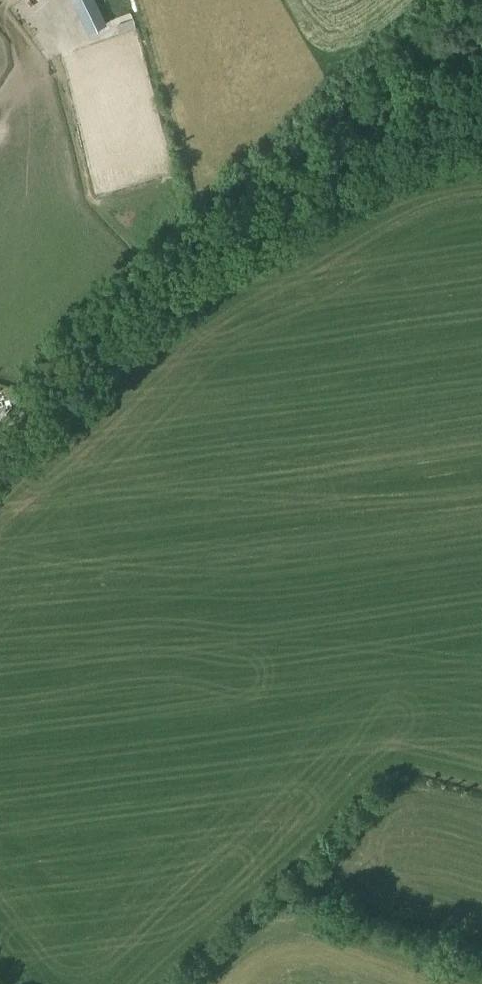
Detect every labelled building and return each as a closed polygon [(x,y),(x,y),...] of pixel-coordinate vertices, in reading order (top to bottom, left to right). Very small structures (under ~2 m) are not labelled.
[(107,24),(95,0),(71,0),(88,33),(107,24)]
